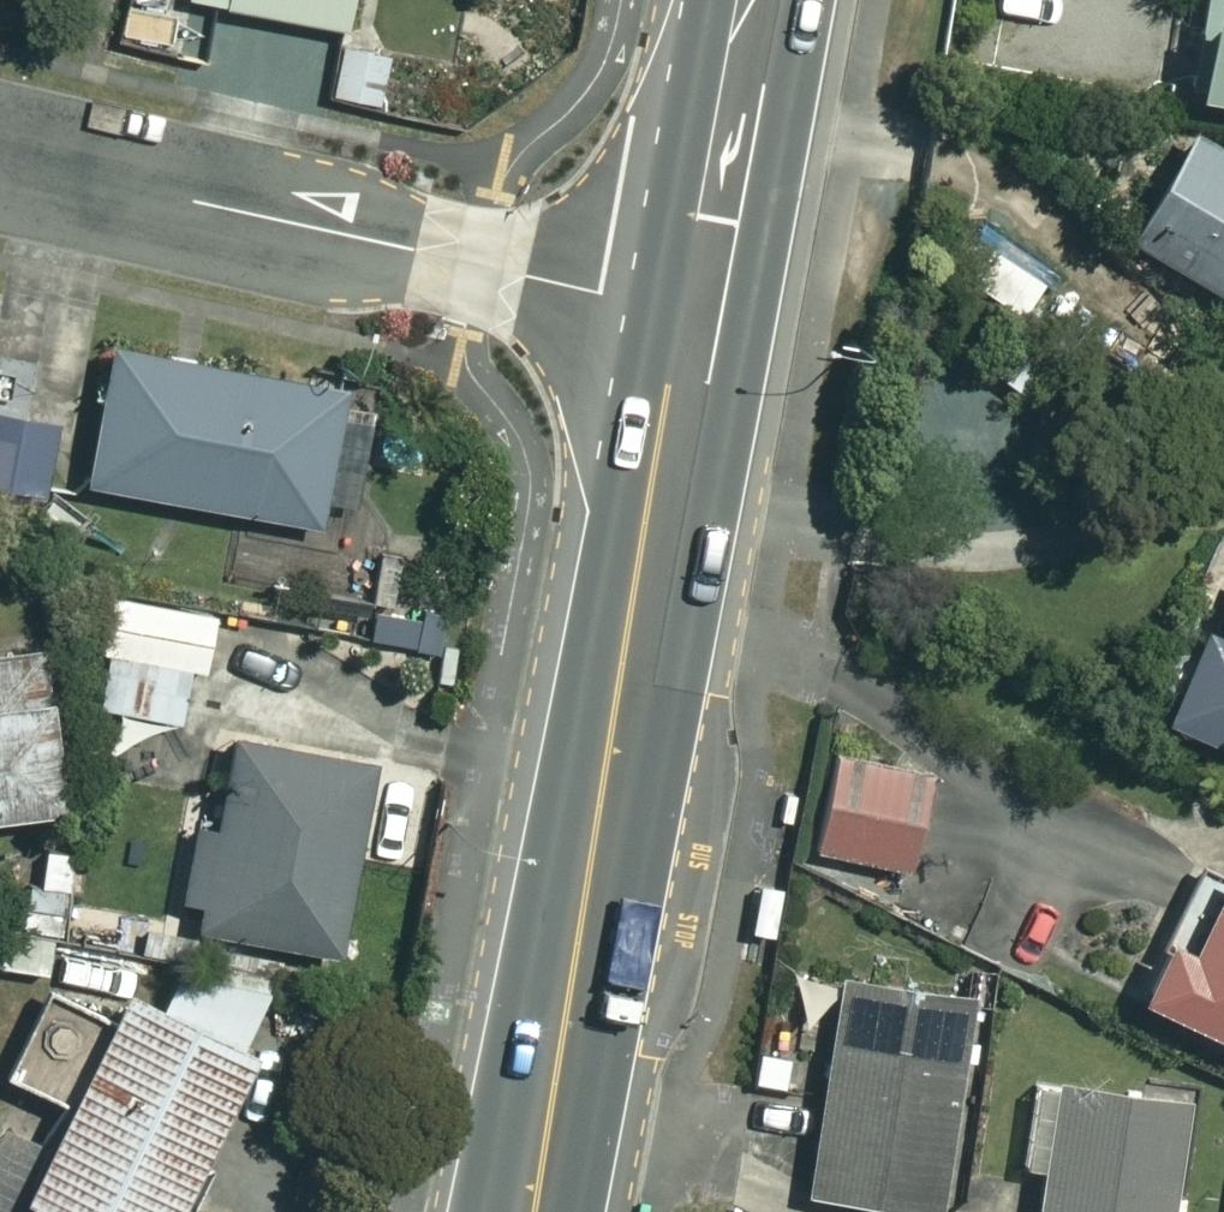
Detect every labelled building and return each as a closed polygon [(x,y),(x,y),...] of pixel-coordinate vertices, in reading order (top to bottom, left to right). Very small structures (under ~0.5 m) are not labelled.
[(344,0),(225,0),(339,24),(344,0)] [(1175,75),(1223,86),(1223,0),(1192,0),(1175,75)] [(385,45),(339,37),(329,93),(375,101),(385,45)] [(1180,121),(1116,228),(1223,292),(1223,148),(1180,121)] [(103,339),(78,476),(311,518),(314,499),(339,504),(360,386),(103,339)] [(0,404),(0,483),(33,490),(48,413),(0,404)] [(1142,694),(1223,733),(1223,523),(1142,694)] [(183,667),(197,669),(206,606),(102,591),(86,699),(177,713),(183,667)] [(47,796),(34,640),(0,642),(0,800),(47,796)] [(172,894),(194,899),(189,917),(326,949),(371,758),(234,725),(212,819),(191,814),(172,894)] [(924,770),(831,747),(807,841),(900,865),(924,770)] [(1217,865),(1181,937),(1162,928),(1132,987),(1223,1034),(1223,868),(1217,865)] [(42,967),(47,928),(0,922),(0,962),(42,967)] [(48,1098),(7,1180),(72,1211),(151,1211),(269,972),(185,931),(156,990),(112,968),(96,1000),(40,972),(0,1055),(0,1074),(48,1098)] [(959,989),(836,969),(801,1185),(924,1205),(959,989)] [(1053,1078),(1032,1211),(1158,1211),(1175,1097),(1053,1078)]
